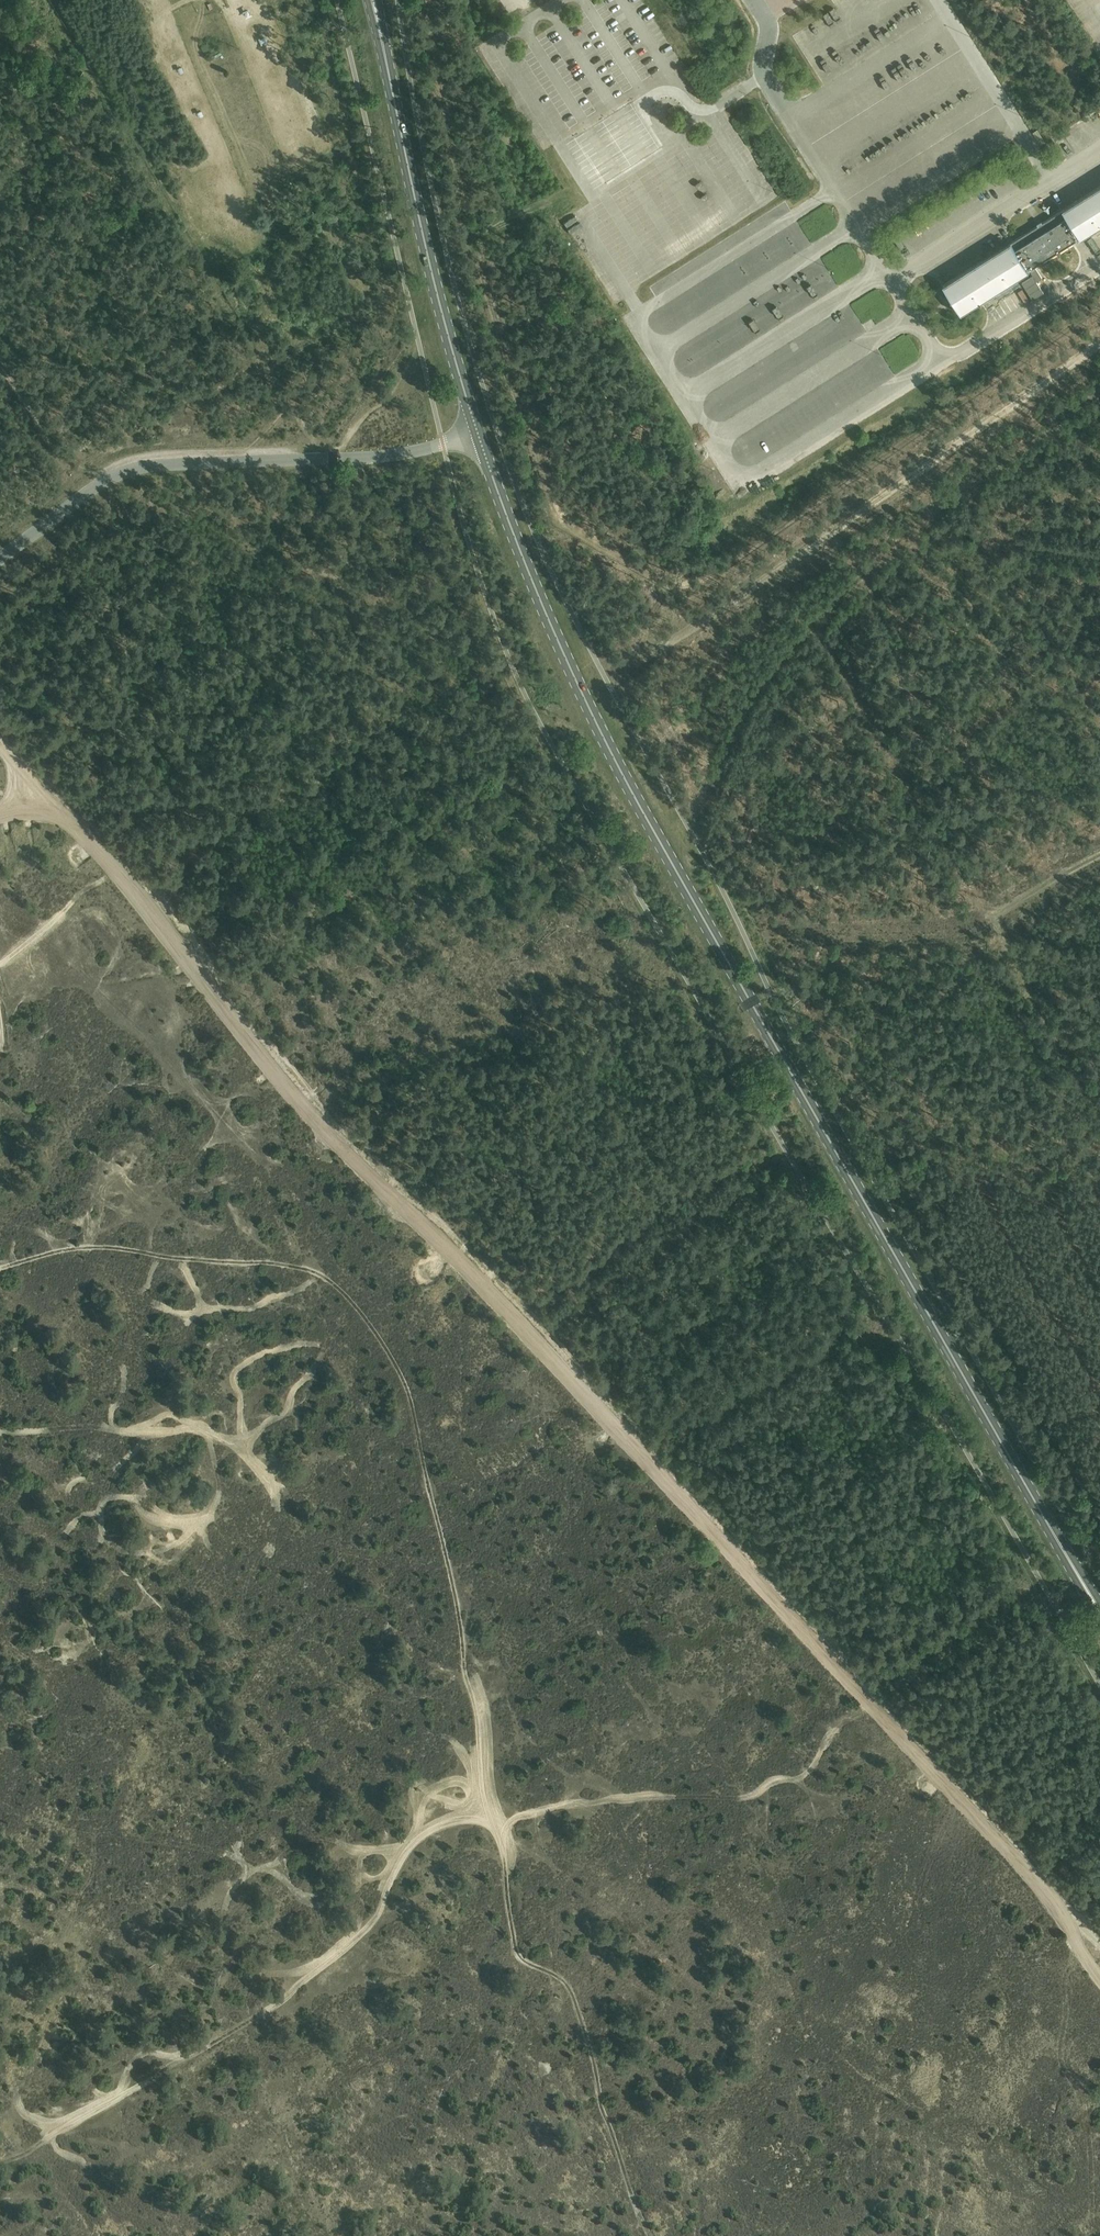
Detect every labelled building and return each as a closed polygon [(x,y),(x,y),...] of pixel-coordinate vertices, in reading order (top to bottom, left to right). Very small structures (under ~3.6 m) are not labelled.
[(983,167),(986,173),(991,170),(987,164),(983,167)] [(1011,242),(943,285),(961,314),(1029,271),(1029,270),(1033,276),(1022,283),(1032,299),(1043,292),(1036,281),(1042,278),(1035,267),(1080,238),(1080,239),(1099,226),(1099,185),(1062,209),(1062,210),(1013,241),(1011,242)]
